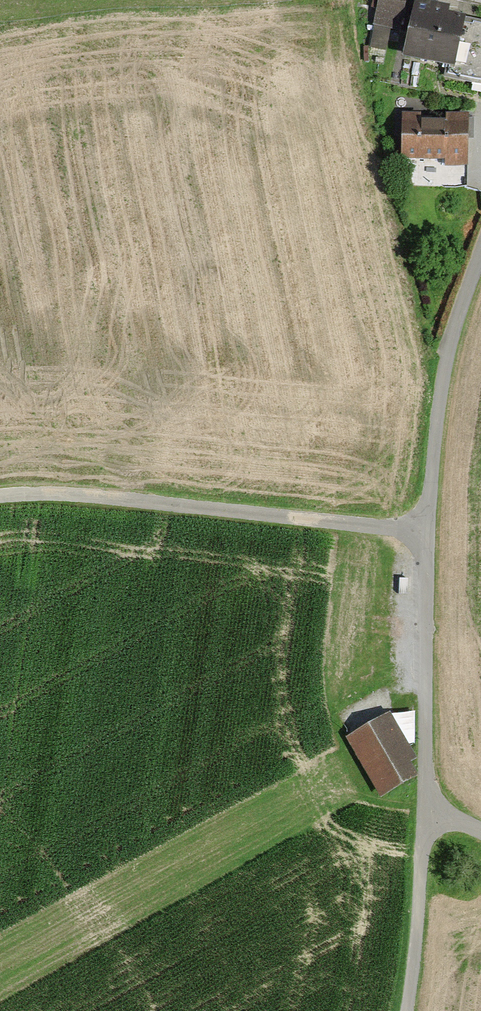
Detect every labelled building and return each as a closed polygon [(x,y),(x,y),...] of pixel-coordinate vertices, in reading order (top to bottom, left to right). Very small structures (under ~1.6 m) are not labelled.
[(394,30),(402,0),(378,0),(372,25),(394,30)] [(414,16),(403,60),(451,71),(461,27),(414,16)] [(399,162),(462,164),(463,125),(400,123),(399,162)] [(383,725),(349,744),(378,794),(411,775),(383,725)]
